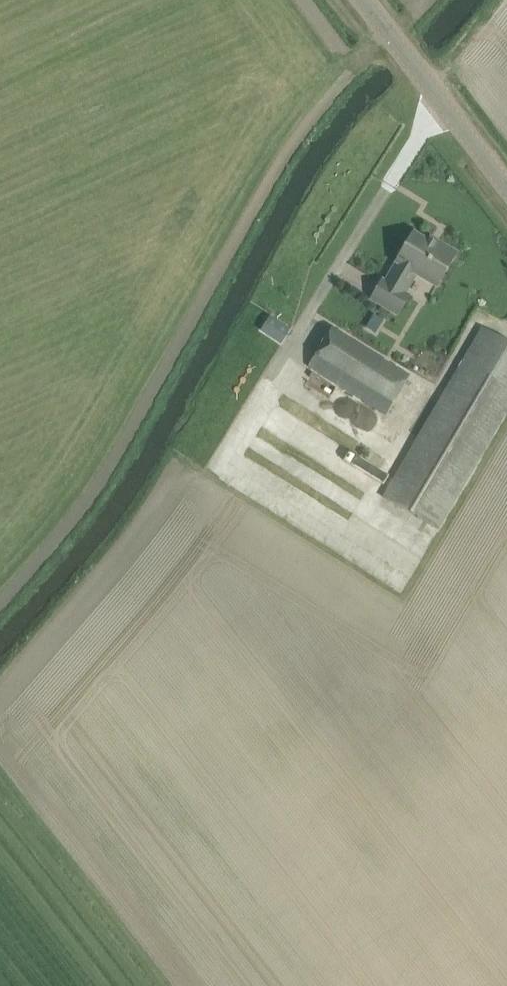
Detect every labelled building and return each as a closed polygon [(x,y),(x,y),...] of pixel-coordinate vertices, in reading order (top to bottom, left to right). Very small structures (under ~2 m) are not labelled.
[(434,246),(428,242),(414,234),(396,263),(397,264),(386,283),(383,281),(372,299),(398,315),(409,297),(404,294),(416,275),(437,287),(457,254),(438,243),(434,246)] [(309,367),(387,415),(410,377),(332,329),(309,367)] [(439,530),(506,413),(506,343),(482,329),(472,346),(384,498),(439,530)]
